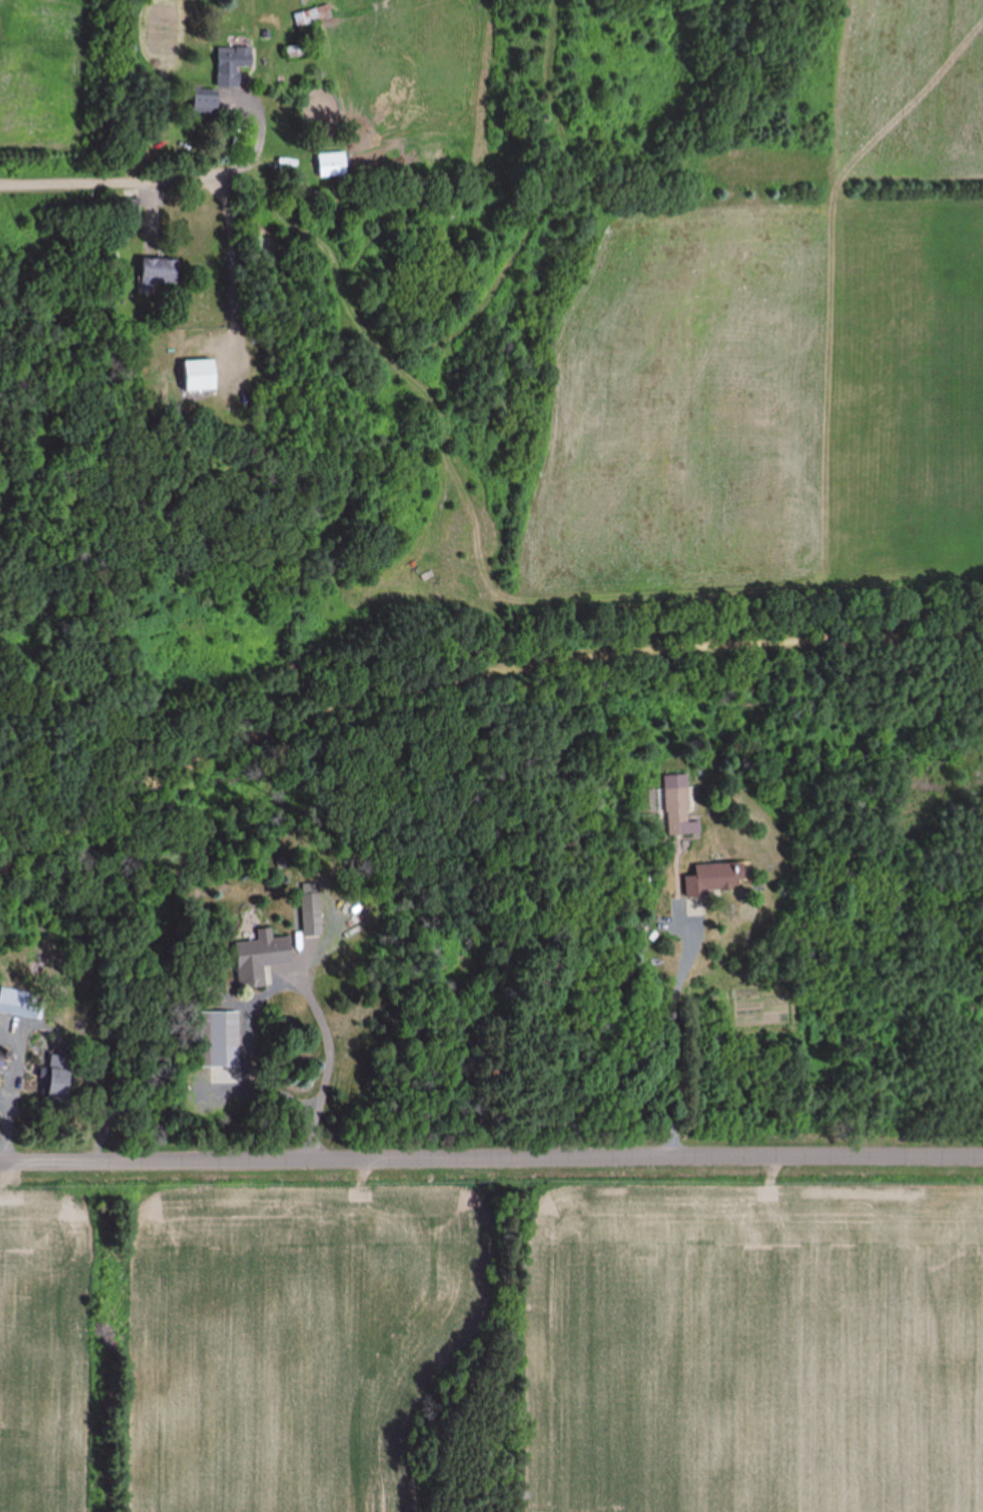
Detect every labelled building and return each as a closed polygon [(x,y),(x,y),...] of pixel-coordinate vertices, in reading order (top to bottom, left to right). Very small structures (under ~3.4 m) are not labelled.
[(293,16),(297,29),(334,18),(330,6),(293,16)] [(249,49),(216,49),(216,90),(237,90),(237,69),(249,69),(249,49)] [(189,116),(213,116),(213,92),(189,92),(189,116)] [(317,153),(317,176),(344,176),(344,153),(317,153)] [(176,260),(140,259),(139,291),(153,291),(153,284),(175,284),(176,260)] [(216,391),(215,360),(179,361),(180,392),(216,391)] [(668,836),(700,835),(699,823),(688,823),(686,776),(662,776),(663,790),(658,790),(659,811),(668,811),(668,836)] [(692,866),(692,877),(683,878),(684,895),(740,892),(739,864),(692,866)] [(302,936),(322,936),(320,892),(301,893),(302,936)] [(233,944),(237,990),(265,987),(264,966),(291,964),(288,938),(272,939),(271,928),(256,930),(257,942),(233,944)] [(37,1021),(42,997),(0,987),(0,1013),(37,1021)] [(238,1067),(238,1012),(200,1012),(200,1067),(238,1067)] [(41,1096),(61,1097),(63,1056),(43,1055),(41,1096)]
